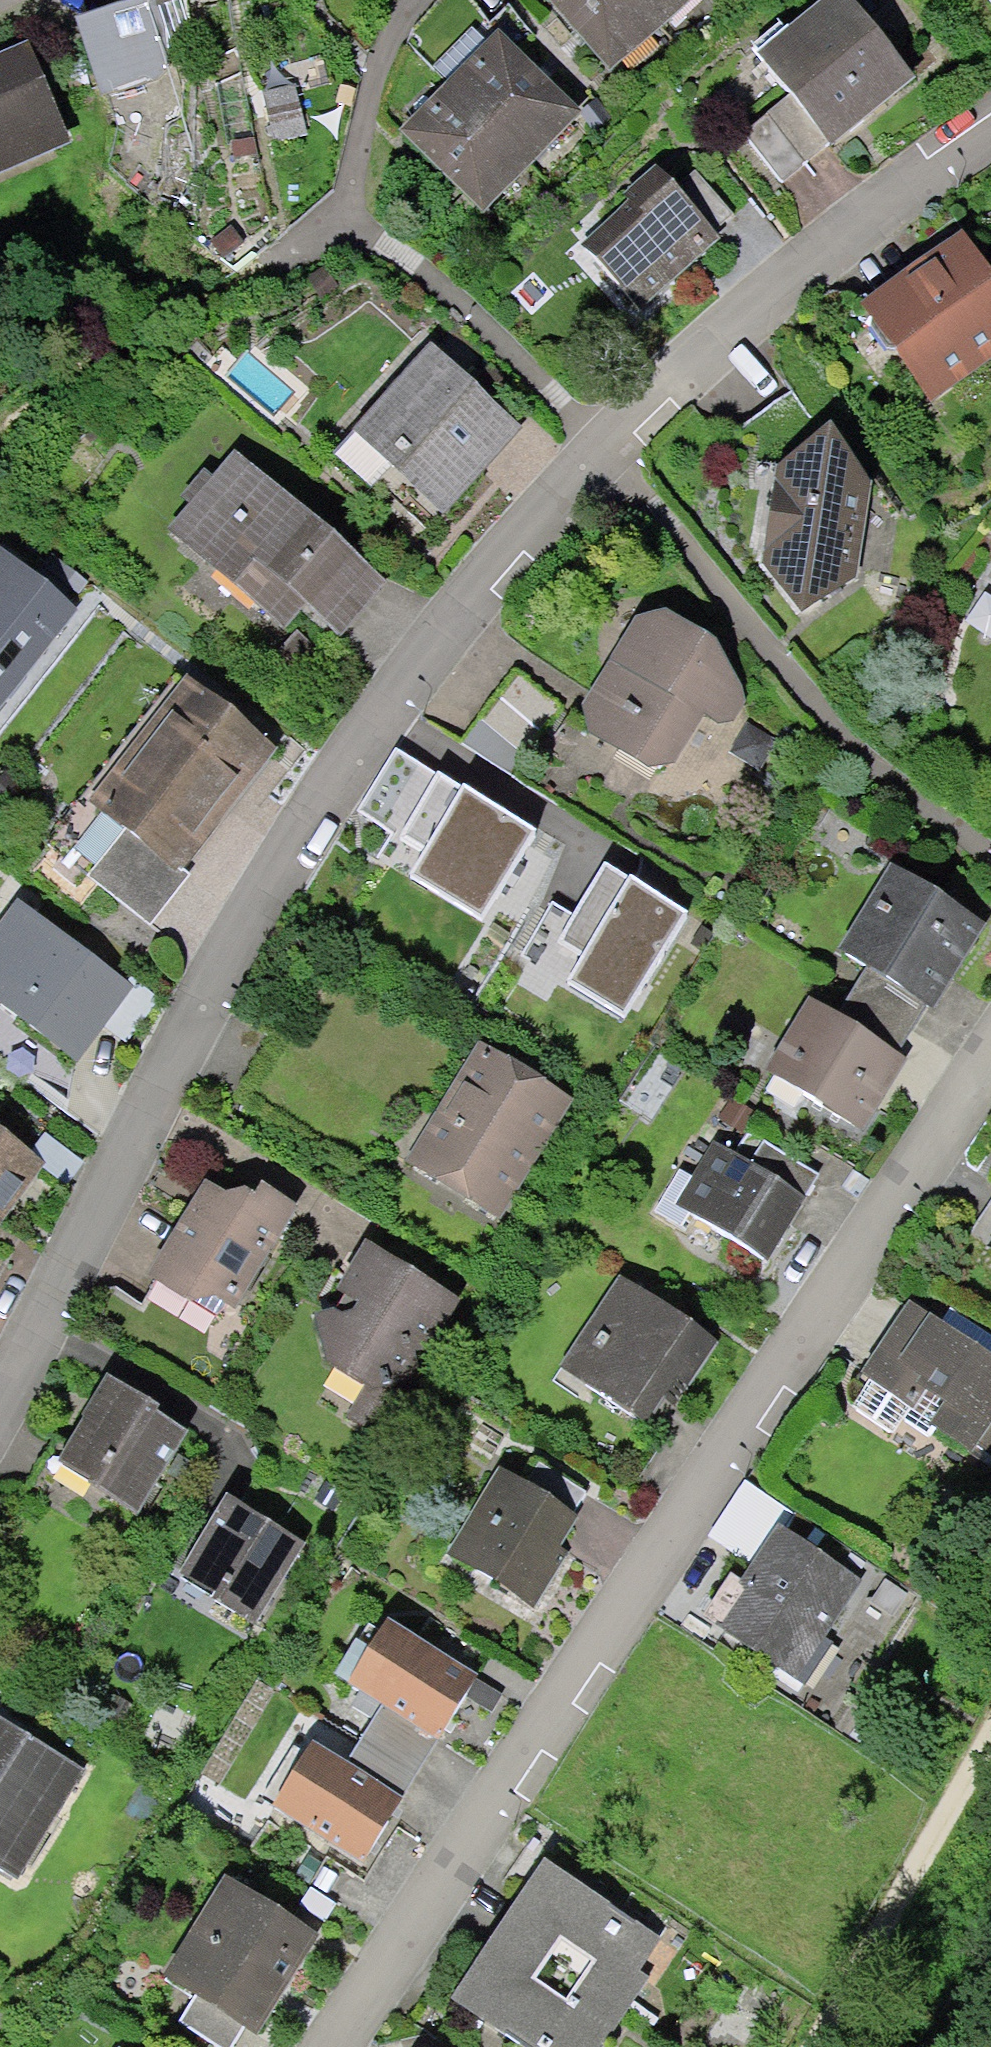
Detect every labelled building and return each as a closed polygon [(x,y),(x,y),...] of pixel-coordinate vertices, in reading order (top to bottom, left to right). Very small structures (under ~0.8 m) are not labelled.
[(101,97),(178,72),(157,7),(155,0),(127,0),(116,4),(75,17),(101,97)] [(615,86),(681,19),(663,0),(546,0),(615,86)] [(681,19),(706,0),(663,0),(681,19)] [(775,65),(841,160),(932,96),(866,2),(775,65)] [(510,57),(464,99),(541,169),(582,123),(510,57)] [(0,75),(0,186),(72,157),(32,62),(0,75)] [(424,142),(498,217),(541,169),(464,99),(424,142)] [(599,249),(646,315),(724,261),(677,194),(599,249)] [(939,409),(990,369),(990,281),(976,261),(880,334),(939,409)] [(448,351),(358,448),(446,529),(536,432),(448,351)] [(775,574),(826,628),(867,591),(886,490),(851,450),(785,478),(775,574)] [(245,471),(187,542),(350,672),(407,601),(245,471)] [(0,551),(0,714),(84,606),(5,545),(0,551)] [(596,727),(680,783),(721,722),(733,730),(759,690),(663,626),(596,727)] [(192,677),(56,858),(155,932),(291,751),(192,677)] [(534,827),(393,746),(356,807),(396,836),(384,856),(481,918),(534,827)] [(569,914),(548,901),(522,950),(620,1003),(684,907),(604,860),(569,914)] [(929,1005),(936,1009),(985,922),(891,860),(840,946),(866,963),(851,989),(913,1030),(929,1005)] [(0,905),(0,1011),(95,1081),(154,1002),(8,894),(0,905)] [(766,1064),(866,1128),(906,1058),(898,1052),(913,1030),(851,989),(841,1009),(809,994),(766,1064)] [(408,1169),(498,1228),(575,1112),(486,1053),(408,1169)] [(2,1224),(50,1162),(0,1124),(0,1223),(2,1224)] [(679,1204),(768,1258),(819,1173),(766,1139),(752,1162),(714,1145),(679,1204)] [(156,1271),(232,1321),(303,1214),(227,1164),(156,1271)] [(460,1318),(375,1262),(314,1353),(399,1409),(460,1318)] [(560,1374),(655,1436),(717,1344),(622,1281),(560,1374)] [(961,1460),(990,1415),(990,1368),(919,1319),(867,1396),(961,1460)] [(65,1471),(148,1526),(199,1449),(117,1394),(65,1471)] [(459,1566),(532,1614),(588,1530),(515,1482),(459,1566)] [(191,1592),(261,1639),(314,1560),(244,1514),(191,1592)] [(683,1607),(794,1681),(852,1596),(779,1547),(749,1592),(710,1566),(683,1607)] [(418,1771),(437,1738),(477,1676),(388,1615),(349,1679),(386,1703),(361,1737),(418,1771)] [(17,1882),(86,1779),(0,1723),(0,1871),(17,1882)] [(274,1802),(363,1861),(418,1771),(361,1737),(350,1758),(313,1739),(274,1802)] [(501,1921),(655,2029),(703,1962),(550,1850),(501,1921)] [(173,1981),(272,2046),(332,1956),(233,1890),(173,1981)] [(524,2046),(609,2046),(628,2014),(501,1924),(452,1994),(524,2046)]
